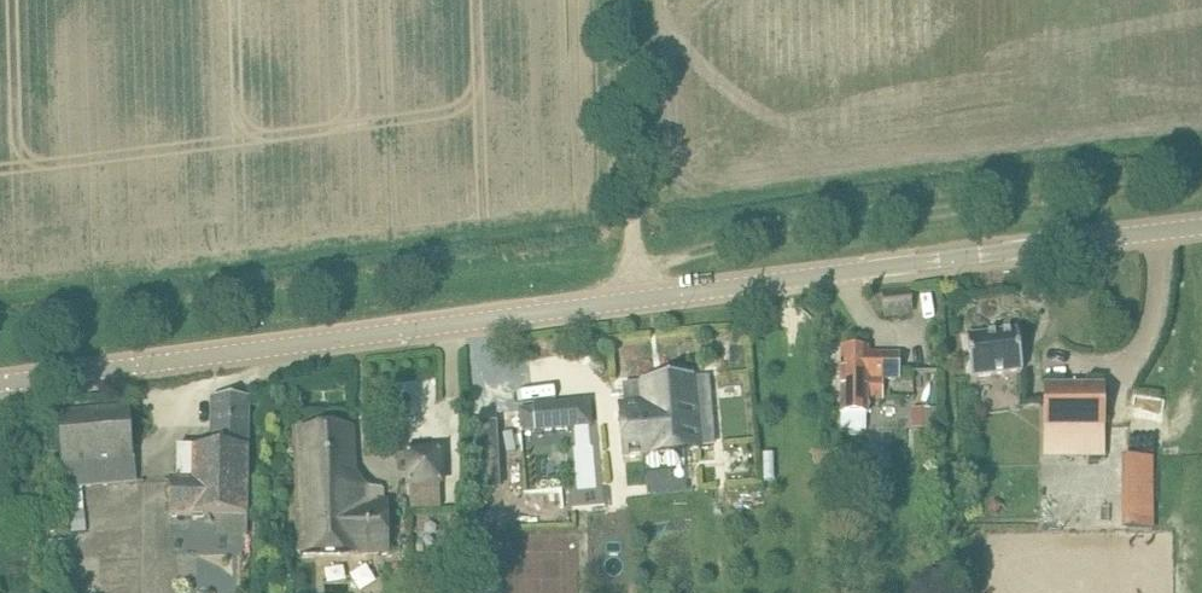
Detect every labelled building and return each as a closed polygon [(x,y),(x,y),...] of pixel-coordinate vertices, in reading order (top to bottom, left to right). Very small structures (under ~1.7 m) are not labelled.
[(882,292),(884,314),(911,312),(909,289),(882,292)] [(1023,371),(1021,354),(1018,330),(967,337),(973,378),(1023,371)] [(898,380),(898,377),(899,353),(869,353),(869,348),(841,348),(840,411),(870,411),(870,380),(898,380)] [(699,445),(713,444),(708,378),(694,379),(694,375),(641,381),(641,383),(624,385),(626,406),(619,406),(623,457),(699,449),(699,445)] [(437,377),(402,378),(403,416),(438,415),(437,377)] [(1104,385),(1045,385),(1045,410),(1045,429),(1045,427),(1060,427),(1060,456),(1097,455),(1104,455),(1104,385)] [(169,516),(222,517),(247,518),(249,420),(249,396),(212,396),(212,448),(177,448),(177,481),(170,481),(169,516)] [(524,431),(573,427),(570,399),(522,403),(524,431)] [(138,480),(134,431),(132,406),(59,412),(65,486),(138,480)] [(938,409),(913,408),(913,428),(938,428),(938,409)] [(390,554),(389,526),(388,502),(383,502),(383,487),(366,488),(355,480),(353,428),(300,430),(303,511),(297,511),(299,558),(390,554)] [(1122,530),(1154,529),(1152,455),(1120,456),(1122,530)] [(499,457),(475,458),(476,487),(500,486),(499,457)] [(327,585),(347,581),(344,566),(325,570),(327,585)] [(359,592),(376,585),(369,567),(352,574),(359,592)]
